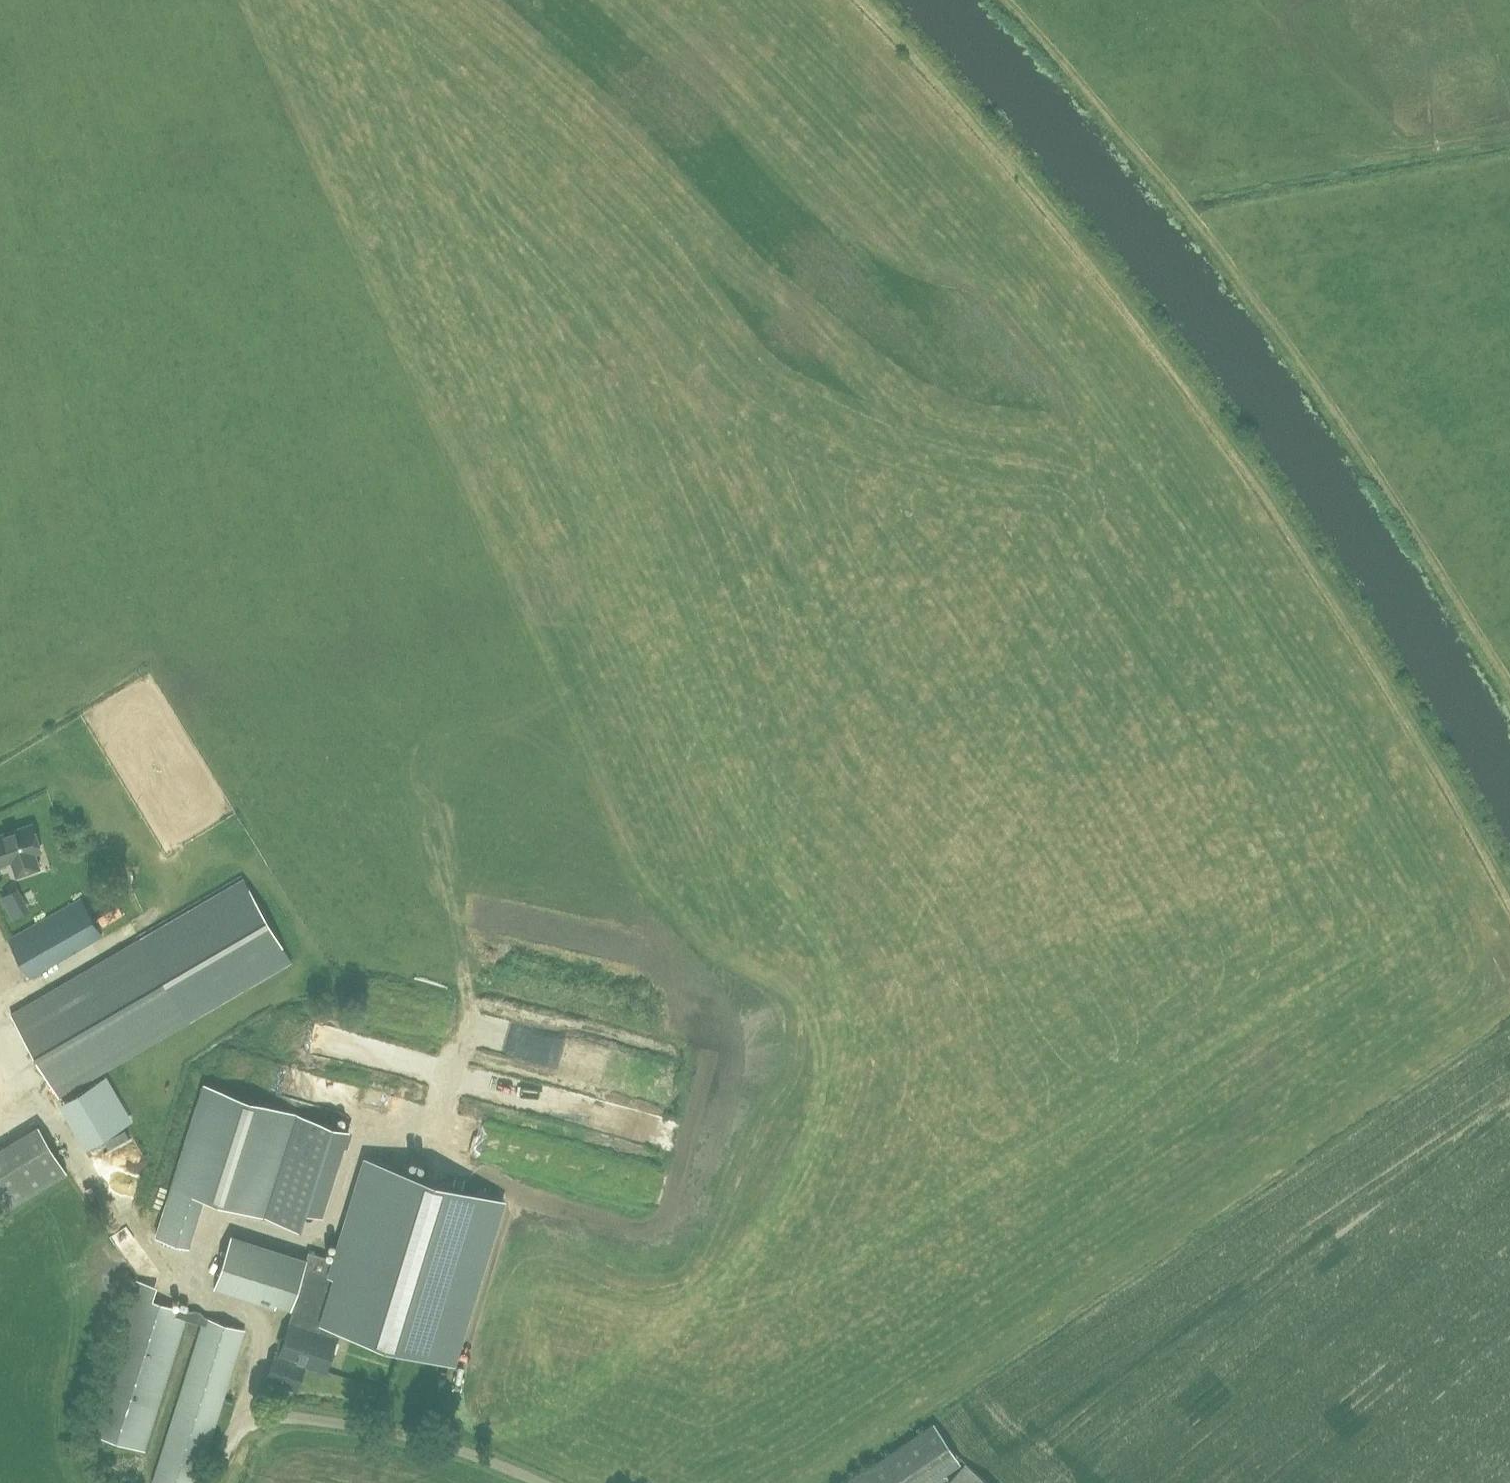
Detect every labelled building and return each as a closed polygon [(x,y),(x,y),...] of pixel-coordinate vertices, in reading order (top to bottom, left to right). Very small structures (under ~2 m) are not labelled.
[(0,834),(0,864),(11,860),(16,875),(39,868),(34,853),(40,850),(32,824),(0,834)] [(292,961),(244,878),(10,1014),(58,1096),(292,961)] [(30,977),(102,936),(80,898),(9,939),(30,977)] [(203,1083),(156,1237),(188,1246),(203,1196),(296,1224),(302,1206),(318,1211),(344,1126),(203,1083)] [(113,1142),(140,1130),(129,1105),(102,1117),(113,1142)] [(37,1127),(0,1149),(0,1212),(65,1173),(37,1127)] [(102,1183),(124,1179),(119,1152),(97,1156),(102,1183)] [(229,1238),(214,1288),(275,1307),(277,1300),(292,1304),(290,1310),(293,1311),(310,1316),(307,1327),(290,1322),(280,1353),(276,1352),(268,1378),(299,1387),(306,1363),(328,1370),(338,1337),(330,1335),(334,1324),(412,1348),(456,1362),(506,1201),(462,1187),(367,1157),(336,1258),(308,1250),(305,1262),(229,1238)] [(131,1226),(116,1236),(146,1280),(161,1270),(131,1226)] [(203,1324),(153,1482),(196,1482),(245,1329),(205,1317),(200,1311),(196,1310),(188,1311),(153,1300),(157,1287),(137,1281),(89,1433),(144,1450),(186,1319),(203,1324)] [(957,1455),(934,1422),(843,1482),(915,1482),(957,1455)] [(966,1463),(948,1482),(990,1482),(966,1463)]
